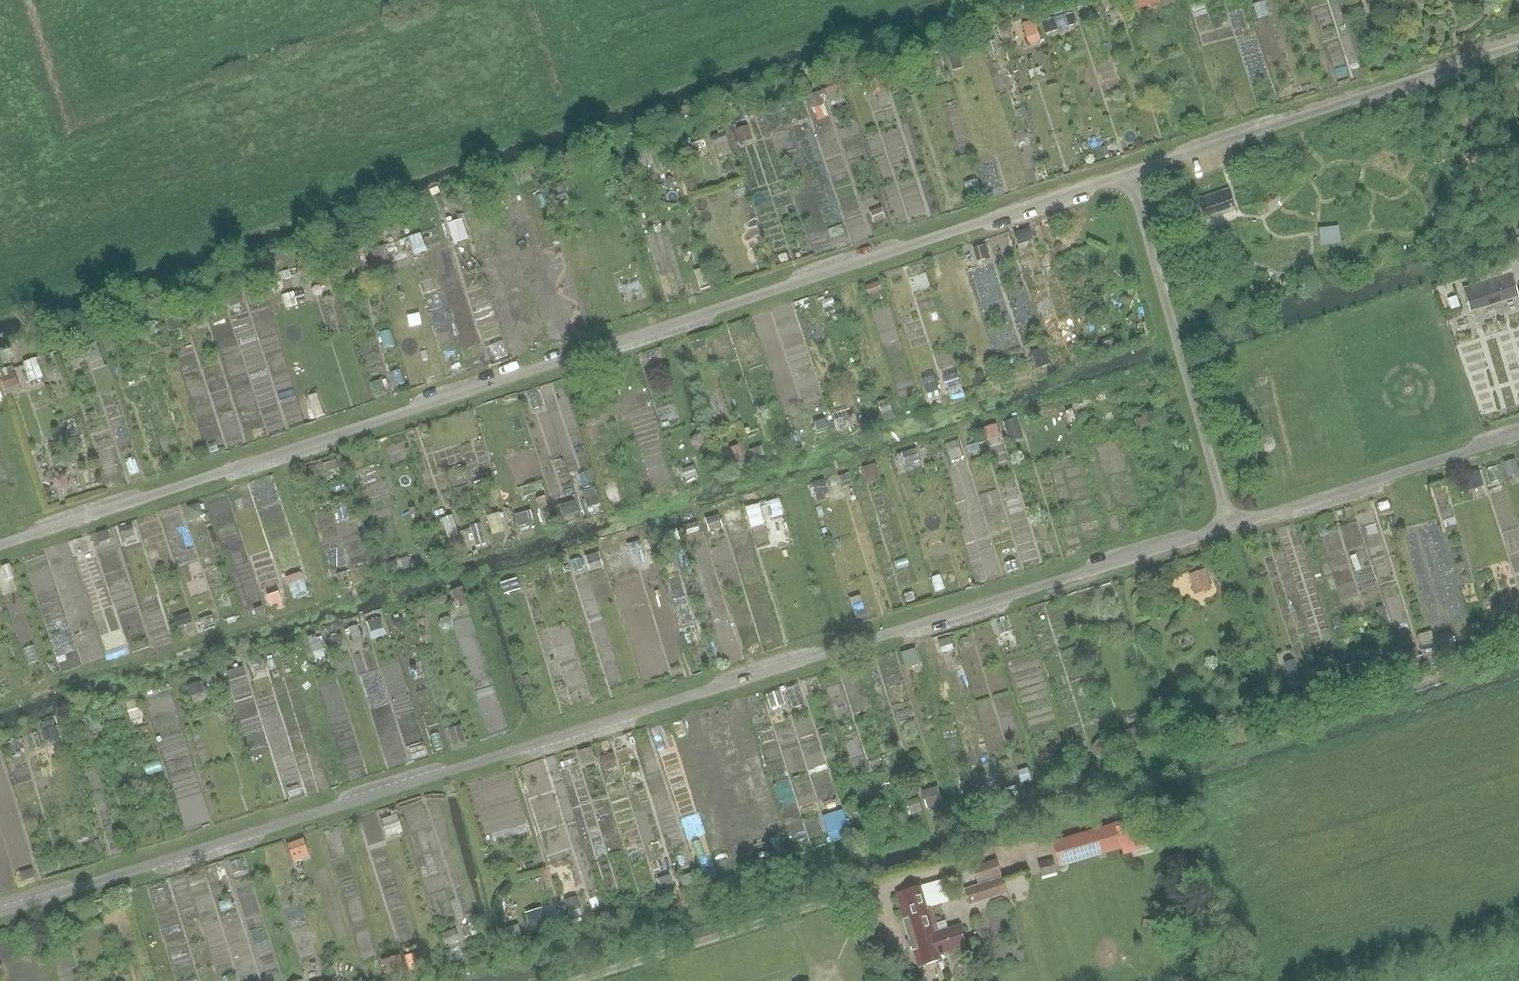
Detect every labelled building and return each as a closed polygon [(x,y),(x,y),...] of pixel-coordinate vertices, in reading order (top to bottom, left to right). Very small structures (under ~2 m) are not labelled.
[(1075,10),(1042,18),(1045,31),(1078,22),(1075,10)] [(1032,13),(1013,19),(1021,45),(1041,39),(1032,13)] [(881,73),(867,78),(872,90),(885,86),(881,73)] [(718,152),(729,151),(728,136),(717,137),(718,152)] [(1231,188),(1194,200),(1201,219),(1238,206),(1231,188)] [(1018,243),(1039,233),(1033,220),(1012,230),(1018,243)] [(383,243),(373,245),(377,260),(387,258),(383,243)] [(1464,289),(1472,314),(1518,299),(1518,294),(1512,274),(1464,289)] [(445,350),(478,342),(474,322),(453,327),(450,319),(438,322),(445,350)] [(4,386),(18,381),(12,362),(0,367),(0,376),(4,386)] [(943,367),(946,387),(959,385),(956,365),(943,367)] [(607,498),(561,376),(528,389),(533,403),(528,405),(533,419),(536,418),(537,421),(531,423),(535,434),(543,431),(552,457),(565,452),(585,506),(607,498)] [(1019,415),(1004,419),(1010,439),(1025,435),(1019,415)] [(989,440),(1001,437),(997,421),(985,424),(989,440)] [(960,439),(947,441),(950,457),(964,455),(960,439)] [(1467,490),(1485,483),(1479,467),(1461,474),(1467,490)] [(608,481),(611,501),(621,500),(617,479),(608,481)] [(232,488),(208,495),(247,620),(292,606),(281,572),(261,578),(232,488)] [(747,500),(749,515),(765,513),(763,497),(747,500)] [(1331,541),(1334,557),(1367,550),(1364,537),(1383,533),(1377,505),(1358,509),(1362,528),(1342,532),(1343,539),(1331,541)] [(1206,566),(1187,572),(1193,593),(1212,587),(1206,566)] [(462,585),(450,587),(454,604),(466,602),(462,585)] [(83,661),(78,638),(56,643),(62,666),(83,661)] [(903,648),(904,663),(921,661),(919,646),(903,648)] [(376,649),(358,655),(391,765),(414,759),(410,747),(426,742),(404,669),(383,675),(376,649)] [(235,700),(254,696),(248,664),(228,668),(235,700)] [(144,693),(174,788),(205,778),(175,684),(144,693)] [(128,715),(141,713),(138,688),(124,690),(128,715)] [(811,770),(828,766),(813,710),(790,717),(786,703),(769,707),(773,720),(758,724),(785,821),(822,810),(811,770)] [(58,714),(40,718),(44,743),(63,739),(58,714)] [(590,744),(575,748),(580,764),(594,759),(590,744)] [(937,783),(921,789),(927,809),(944,804),(937,783)] [(823,814),(832,840),(852,833),(843,807),(823,814)] [(1153,847),(1143,815),(1052,842),(1060,867),(1122,848),(1124,856),(1153,847)] [(1057,873),(1053,858),(1038,862),(1042,877),(1057,873)] [(973,867),(979,883),(1002,875),(997,859),(973,867)] [(1008,893),(1003,876),(965,889),(970,906),(1008,893)] [(132,893),(162,980),(220,980),(213,959),(196,965),(187,937),(168,944),(153,900),(156,899),(151,886),(132,893)] [(942,954),(966,947),(960,925),(938,931),(931,907),(926,908),(920,887),(898,894),(919,967),(943,960),(942,954)] [(531,933),(548,930),(544,907),(526,910),(531,933)]
